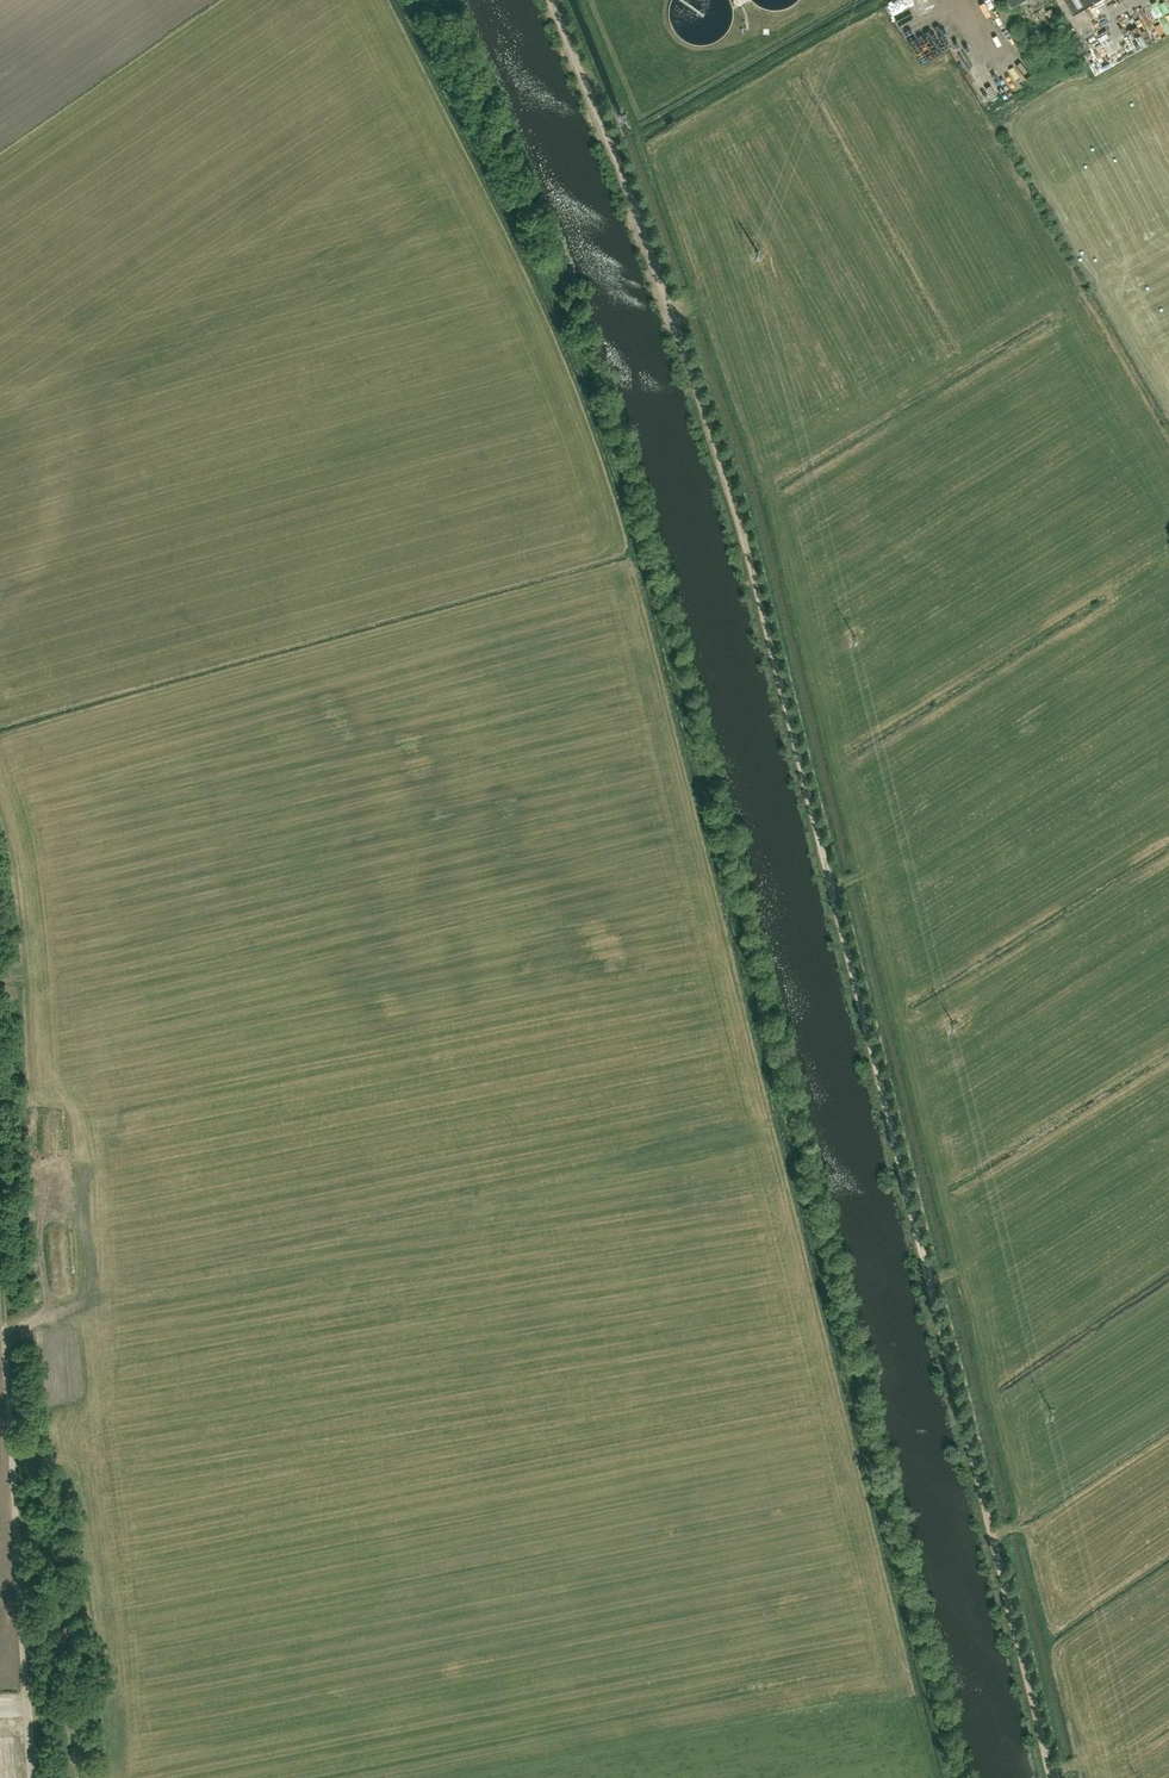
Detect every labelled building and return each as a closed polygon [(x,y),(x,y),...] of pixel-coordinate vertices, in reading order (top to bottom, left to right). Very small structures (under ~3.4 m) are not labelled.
[(1074,13),(1097,0),(1067,0),(1074,13)] [(1087,1761),(1101,1757),(1099,1749),(1085,1752),(1087,1761)]
